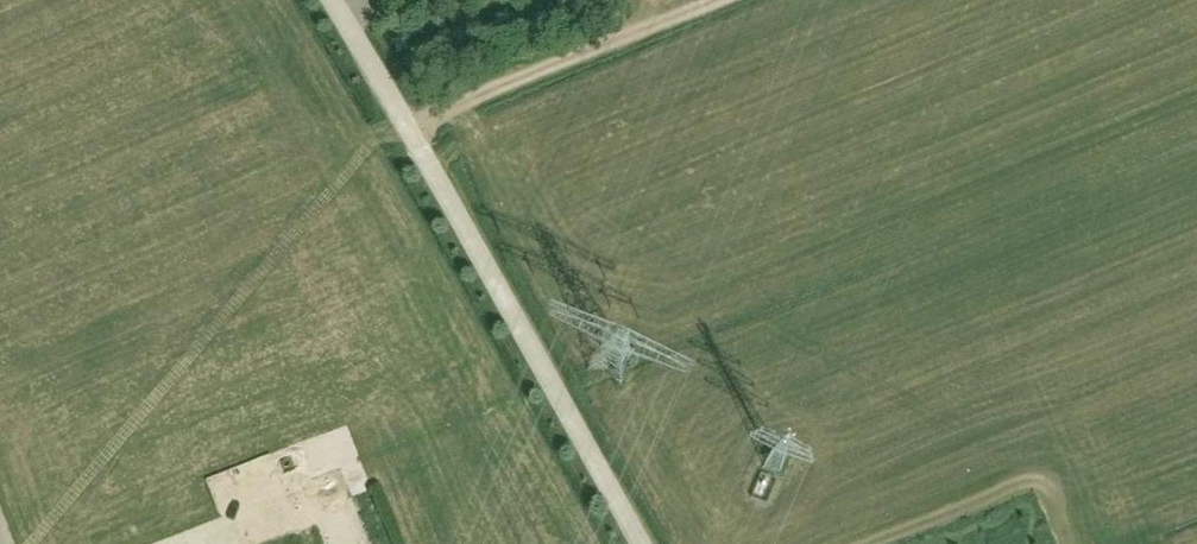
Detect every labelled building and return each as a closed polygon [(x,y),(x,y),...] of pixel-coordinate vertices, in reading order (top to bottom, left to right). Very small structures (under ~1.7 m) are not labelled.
[(603,11),(619,4),(618,0),(598,0),(603,11)]
